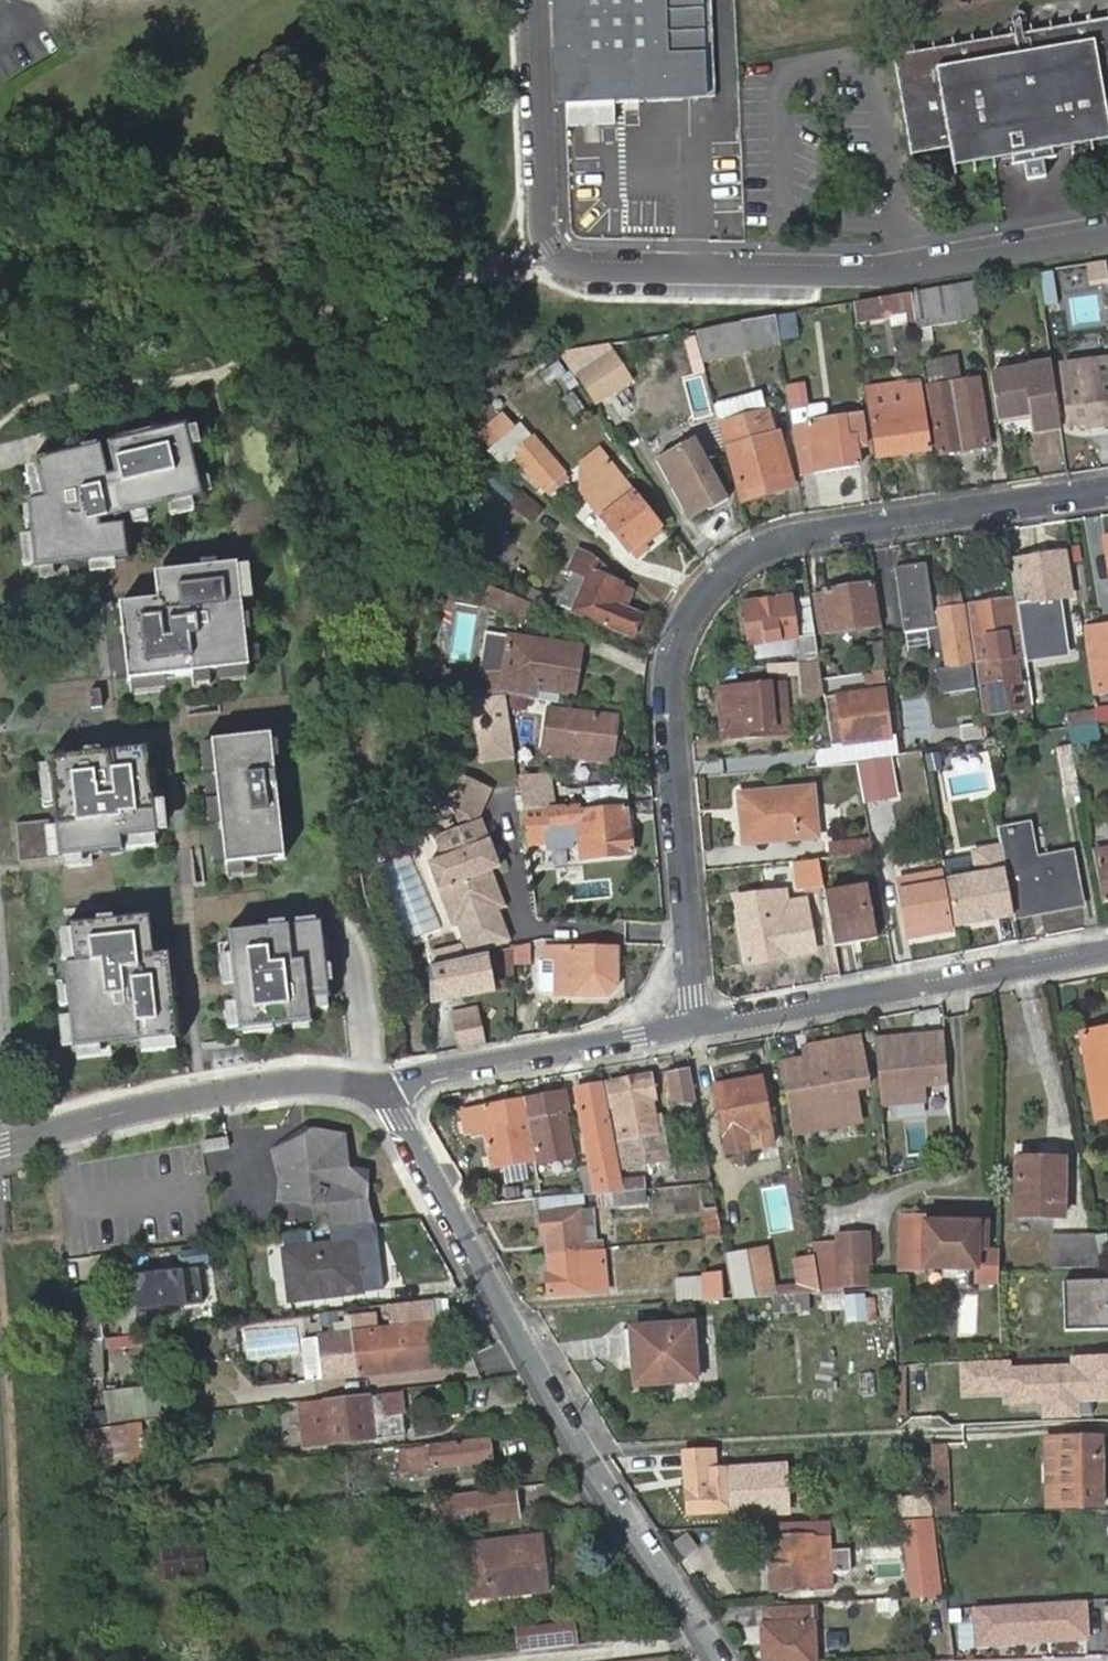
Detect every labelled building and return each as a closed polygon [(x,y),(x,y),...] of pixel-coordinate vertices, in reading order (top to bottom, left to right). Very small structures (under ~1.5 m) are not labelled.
[(561,60),(563,125),(612,123),(612,102),(610,58),(657,57),(658,100),(696,98),(692,0),(559,0),(561,60)] [(908,155),(946,149),(1005,138),(1008,158),(1010,166),(1020,164),(1023,180),(1042,177),(1039,160),(1050,158),(1049,151),(1045,132),(1104,121),(1107,121),(1107,19),(890,56),(908,155)] [(657,57),(610,58),(612,102),(658,100),(657,57)] [(1045,132),(1049,151),(1107,141),(1104,121),(1045,132)] [(946,149),(950,168),(1008,158),(1005,138),(946,149)] [(1062,281),(1064,295),(1093,291),(1092,277),(1062,281)] [(906,306),(904,292),(852,301),(854,315),(906,306)] [(778,346),(773,314),(744,319),(749,352),(778,346)] [(578,374),(596,400),(625,380),(607,355),(578,374)] [(543,373),(564,395),(578,381),(557,359),(543,373)] [(1062,366),(1069,425),(1089,422),(1090,427),(1107,424),(1107,361),(1062,366)] [(1049,365),(988,375),(992,396),(996,419),(1026,415),(1030,432),(1057,428),(1049,365)] [(927,369),(940,451),(986,443),(975,376),(948,380),(946,366),(927,369)] [(866,387),(877,454),(926,447),(915,384),(902,387),(901,381),(866,387)] [(799,383),(783,384),(787,410),(804,407),(799,383)] [(804,407),(787,410),(788,414),(789,425),(825,419),(822,404),(804,407)] [(732,415),(744,487),(782,481),(784,478),(773,410),(732,415)] [(825,419),(789,425),(797,476),(857,465),(855,447),(865,445),(860,413),(825,419)] [(197,446),(193,426),(181,429),(186,448),(197,446)] [(500,437),(507,445),(521,434),(513,426),(500,437)] [(181,427),(104,445),(111,475),(102,478),(95,447),(31,463),(31,466),(36,485),(40,500),(23,504),(24,513),(26,529),(31,569),(38,569),(65,565),(87,563),(85,550),(97,549),(98,562),(124,559),(120,526),(95,529),(94,522),(126,514),(142,510),(163,505),(188,499),(198,497),(186,448),(181,429),(181,427)] [(651,449),(684,510),(720,488),(687,428),(651,449)] [(521,434),(507,445),(540,483),(559,466),(527,430),(521,434)] [(31,466),(20,469),(25,488),(36,485),(31,466)] [(510,500),(529,517),(539,504),(519,489),(510,500)] [(602,519),(628,550),(658,523),(632,493),(602,519)] [(188,499),(163,505),(166,516),(191,510),(188,499)] [(142,510),(126,514),(129,525),(145,521),(142,510)] [(584,575),(570,609),(630,635),(639,612),(614,600),(621,582),(606,576),(608,571),(588,554),(574,548),(567,567),(584,575)] [(1063,553),(1010,560),(1016,600),(1017,603),(1069,596),(1063,553)] [(175,597),(115,604),(124,681),(126,681),(157,677),(190,674),(206,672),(246,667),(245,665),(242,639),(238,601),(236,585),(234,563),(172,571),(175,597)] [(66,577),(65,565),(38,569),(39,580),(66,577)] [(963,607),(938,610),(939,612),(933,613),(925,565),(894,570),(905,635),(941,630),(947,669),(936,672),(940,696),(975,691),(963,607)] [(248,584),(236,585),(238,601),(250,600),(248,584)] [(490,584),(483,599),(491,603),(498,587),(490,584)] [(877,626),(871,585),(830,590),(827,589),(827,591),(815,593),(821,633),(835,631),(859,628),(877,626)] [(529,601),(498,587),(491,603),(522,617),(529,601)] [(961,595),(936,599),(938,610),(963,607),(961,595)] [(744,602),(747,642),(795,635),(790,596),(744,602)] [(1069,596),(1017,603),(1025,660),(1077,653),(1069,596)] [(1016,600),(966,607),(982,712),(1033,704),(1025,660),(1017,603),(1016,600)] [(1092,678),(1107,676),(1107,625),(1084,628),(1092,678)] [(835,631),(837,648),(861,645),(859,628),(835,631)] [(581,646),(484,631),(477,671),(459,672),(459,693),(507,692),(559,700),(561,690),(574,692),(581,646)] [(254,638),(242,639),(245,665),(257,664),(254,638)] [(872,673),(884,671),(880,642),(869,643),(872,673)] [(818,660),(799,661),(802,692),(822,690),(818,660)] [(206,672),(190,674),(191,685),(207,683),(206,672)] [(459,672),(445,672),(445,693),(459,693),(459,672)] [(126,681),(128,693),(159,689),(157,677),(126,681)] [(718,689),(723,739),(773,735),(789,734),(784,682),(718,689)] [(97,689),(86,690),(88,708),(99,706),(97,689)] [(824,700),(830,743),(889,736),(883,690),(824,700)] [(442,699),(442,710),(476,709),(476,698),(442,699)] [(925,698),(904,700),(908,741),(929,739),(925,698)] [(1091,705),(1094,722),(1107,720),(1107,703),(1091,705)] [(549,708),(543,744),(611,755),(617,719),(549,708)] [(268,733),(208,740),(208,742),(210,761),(213,782),(228,780),(229,789),(214,790),(215,797),(216,814),(222,864),(224,864),(255,861),(283,857),(268,733)] [(889,736),(830,743),(832,765),(855,762),(898,755),(896,735),(889,736)] [(208,742),(197,743),(199,763),(210,761),(208,742)] [(611,755),(543,744),(541,754),(609,765),(611,755)] [(1063,790),(1080,787),(1073,745),(1057,749),(1063,790)] [(144,747),(87,754),(88,763),(79,764),(78,755),(45,759),(45,761),(47,778),(52,818),(13,822),(16,862),(63,857),(88,854),(119,850),(118,837),(122,837),(153,833),(154,833),(149,785),(147,769),(144,747)] [(859,766),(864,801),(894,796),(888,760),(859,766)] [(45,761),(35,763),(37,779),(47,778),(45,761)] [(436,841),(443,860),(431,865),(441,891),(444,890),(470,957),(512,941),(499,908),(505,906),(497,886),(493,887),(487,873),(492,871),(500,868),(481,819),(493,792),(456,776),(442,807),(455,813),(463,831),(436,841)] [(754,813),(757,843),(815,838),(811,785),(737,792),(740,814),(754,813)] [(203,799),(205,815),(216,814),(215,797),(203,799)] [(523,808),(529,853),(553,851),(550,827),(578,824),(581,858),(630,854),(626,808),(577,812),(576,805),(523,808)] [(754,813),(740,814),(742,844),(757,843),(754,813)] [(1027,827),(998,833),(1001,847),(1006,872),(1014,918),(1032,914),(1031,906),(1040,905),(1042,912),(1080,904),(1071,856),(1035,863),(1027,827)] [(122,837),(123,848),(154,845),(153,833),(122,837)] [(1093,837),(1104,902),(1107,901),(1107,834),(1093,837)] [(829,857),(871,854),(869,839),(827,843),(829,857)] [(994,849),(999,873),(1006,872),(1001,847),(994,849)] [(1014,918),(1006,872),(999,873),(994,849),(975,852),(979,877),(949,882),(956,927),(1014,918)] [(64,868),(90,865),(88,854),(63,857),(64,868)] [(817,859),(792,861),(798,894),(822,889),(817,859)] [(224,864),(226,876),(257,872),(255,861),(224,864)] [(493,887),(497,886),(492,871),(487,873),(493,887)] [(951,931),(940,875),(898,882),(902,904),(908,903),(909,915),(905,916),(908,938),(951,931)] [(823,893),(832,945),(874,938),(865,886),(823,893)] [(736,900),(748,963),(814,950),(804,899),(786,902),(784,891),(736,900)] [(1032,914),(1042,912),(1040,905),(1031,906),(1032,914)] [(145,916),(68,924),(72,962),(62,964),(71,1048),(175,1036),(168,975),(143,977),(141,959),(151,957),(145,916)] [(318,920),(226,931),(226,937),(231,978),(240,977),(240,990),(232,992),(237,1029),(309,1021),(306,997),(327,995),(318,920)] [(461,944),(451,946),(453,960),(464,958),(461,944)] [(451,946),(420,952),(423,966),(453,960),(451,946)] [(557,946),(554,991),(605,994),(615,984),(615,949),(557,946)] [(491,954),(431,967),(432,1004),(497,992),(491,954)] [(459,1051),(482,1046),(477,1017),(454,1021),(459,1051)] [(1082,1035),(1097,1117),(1107,1115),(1107,1030),(1082,1035)] [(945,1031),(877,1037),(883,1103),(925,1099),(924,1085),(949,1083),(945,1031)] [(805,1058),(781,1062),(794,1134),(861,1123),(855,1089),(872,1086),(863,1035),(803,1045),(805,1058)] [(674,1107),(696,1103),(690,1069),(666,1074),(674,1107)] [(611,1083),(621,1138),(626,1166),(669,1158),(663,1131),(658,1132),(651,1101),(655,1100),(650,1075),(611,1083)] [(577,1168),(581,1195),(614,1192),(623,1191),(621,1178),(604,1084),(577,1089),(590,1167),(577,1168)] [(760,1085),(717,1093),(724,1137),(742,1133),(767,1129),(760,1085)] [(563,1092),(525,1099),(530,1132),(570,1126),(563,1092)] [(530,1132),(525,1099),(461,1111),(466,1133),(474,1132),(474,1136),(491,1133),(494,1149),(532,1143),(530,1132)] [(570,1126),(530,1132),(532,1143),(571,1137),(570,1126)] [(312,1205),(315,1230),(375,1223),(368,1199),(369,1184),(350,1168),(346,1134),(304,1127),(271,1150),(279,1178),(277,1202),(312,1205)] [(724,1137),(726,1154),(745,1152),(742,1133),(724,1137)] [(1018,1156),(1016,1214),(1064,1214),(1065,1157),(1018,1156)] [(621,1178),(623,1191),(642,1190),(648,1189),(646,1176),(621,1178)] [(484,1190),(485,1203),(535,1198),(541,1198),(539,1186),(484,1190)] [(623,1191),(614,1192),(615,1203),(643,1201),(642,1190),(623,1191)] [(541,1198),(535,1198),(539,1236),(542,1236),(543,1254),(596,1250),(600,1250),(598,1239),(583,1240),(580,1195),(541,1198)] [(714,1211),(702,1212),(706,1242),(719,1241),(714,1211)] [(900,1214),(899,1266),(973,1270),(974,1247),(984,1248),(986,1219),(900,1214)] [(1055,1266),(1101,1265),(1095,1233),(1055,1234),(1055,1266)] [(838,1240),(839,1255),(862,1253),(860,1238),(838,1240)] [(356,1242),(284,1251),(289,1300),(361,1291),(356,1242)] [(596,1250),(543,1254),(544,1272),(542,1272),(543,1294),(600,1291),(596,1250)] [(766,1251),(744,1254),(751,1297),(774,1295),(766,1251)] [(744,1254),(722,1258),(729,1298),(751,1297),(744,1254)] [(817,1292),(838,1291),(838,1283),(864,1282),(862,1264),(813,1267),(817,1292)] [(199,1267),(135,1275),(139,1310),(203,1303),(199,1267)] [(677,1302),(706,1300),(724,1298),(722,1274),(703,1275),(704,1277),(676,1280),(677,1302)] [(1067,1282),(1068,1332),(1107,1331),(1107,1281),(1067,1282)] [(824,1293),(823,1310),(845,1312),(847,1294),(824,1293)] [(878,1321),(879,1296),(849,1293),(847,1319),(878,1321)] [(810,1294),(777,1294),(778,1313),(811,1312),(810,1294)] [(322,1334),(326,1377),(438,1366),(433,1323),(438,1323),(436,1302),(389,1307),(391,1328),(322,1334)] [(622,1332),(623,1362),(633,1363),(633,1385),(692,1382),(690,1327),(622,1332)] [(57,1341),(60,1376),(96,1372),(93,1337),(70,1340),(57,1341)] [(961,1362),(962,1395),(1010,1394),(1011,1406),(1046,1405),(1046,1422),(1084,1421),(1083,1403),(1107,1402),(1107,1355),(1071,1356),(1071,1364),(1013,1366),(1012,1360),(961,1362)] [(157,1416),(154,1386),(130,1389),(134,1419),(157,1416)] [(130,1389),(99,1392),(103,1422),(134,1419),(130,1389)] [(400,1392),(382,1394),(384,1414),(402,1411),(400,1392)] [(382,1394),(319,1401),(300,1403),(305,1445),(405,1433),(402,1411),(384,1414),(382,1394)] [(137,1423),(76,1430),(82,1480),(104,1478),(104,1470),(142,1466),(137,1423)] [(1101,1504),(1101,1435),(1060,1437),(1062,1506),(1101,1504)] [(489,1459),(486,1437),(394,1447),(398,1471),(489,1459)] [(1062,1506),(1060,1437),(1045,1437),(1046,1506),(1062,1506)] [(952,1442),(932,1442),(932,1514),(951,1514),(952,1442)] [(714,1469),(714,1451),(683,1452),(686,1518),(787,1515),(785,1466),(714,1469)] [(514,1514),(510,1484),(412,1497),(414,1513),(442,1510),(444,1522),(514,1514)] [(888,1504),(888,1518),(931,1516),(930,1502),(888,1504)] [(907,1523),(909,1545),(935,1542),(931,1520),(907,1523)] [(813,1523),(767,1525),(771,1590),(828,1587),(827,1534),(813,1534),(813,1523)] [(466,1602),(548,1591),(541,1533),(458,1544),(466,1602)] [(166,1550),(169,1574),(207,1570),(204,1545),(166,1550)] [(909,1549),(915,1597),(942,1596),(936,1547),(909,1549)] [(1089,1600),(972,1607),(975,1648),(1091,1640),(1089,1600)] [(824,1656),(815,1656),(814,1619),(797,1619),(797,1608),(763,1609),(765,1660),(824,1660),(824,1656)] [(818,1608),(797,1608),(797,1619),(814,1619),(818,1619),(818,1608)] [(519,1631),(521,1649),(575,1643),(573,1625),(519,1631)]
